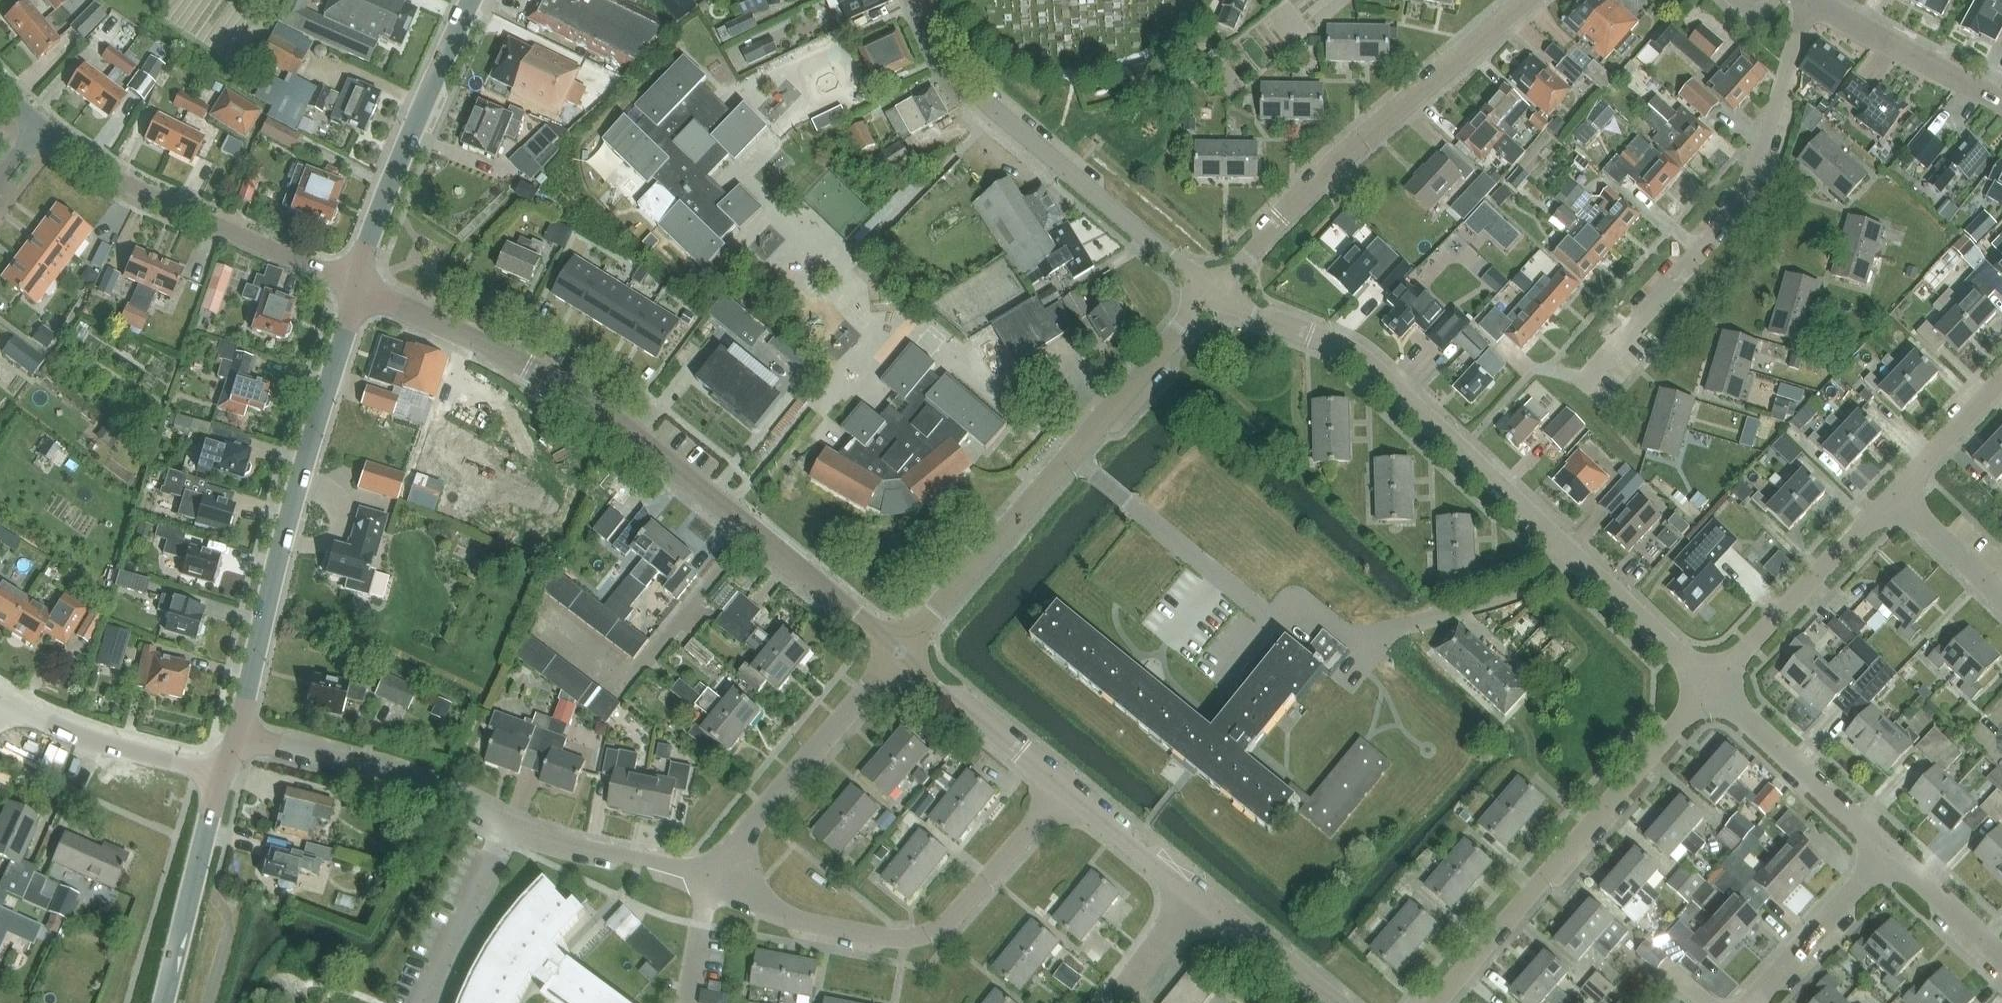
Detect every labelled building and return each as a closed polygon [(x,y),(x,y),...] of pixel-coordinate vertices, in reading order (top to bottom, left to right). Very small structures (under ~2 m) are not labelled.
[(22,39),(43,21),(26,0),(5,19),(22,39)] [(65,3),(63,0),(44,0),(54,12),(65,3)] [(417,11),(404,5),(406,0),(331,0),(322,19),(304,10),(307,4),(306,0),(288,0),(278,22),(369,63),(380,38),(401,47),(417,11)] [(671,26),(618,0),(538,0),(528,21),(631,71),(671,26)] [(697,7),(691,0),(660,0),(677,22),(697,7)] [(893,2),(892,0),(828,0),(827,0),(831,10),(842,5),(849,20),(893,2)] [(1224,7),(1225,8),(1218,24),(1235,31),(1241,14),(1243,15),(1249,0),(1226,0),(1224,7)] [(1630,33),(1639,23),(1613,0),(1581,0),(1562,22),(1559,25),(1560,29),(1566,34),(1577,44),(1580,43),(1586,37),(1595,44),(1592,48),(1606,60),(1614,51),(1621,58),(1637,40),(1630,33)] [(1941,18),(1951,0),(1907,0),(1941,18)] [(1997,7),(1995,6),(1984,0),(1977,0),(1962,29),(1978,37),(1980,35),(1995,43),(2001,30),(2001,0),(1997,7)] [(94,4),(70,28),(83,40),(107,16),(94,4)] [(749,13),(746,14),(724,25),(725,27),(717,31),(723,43),(757,27),(751,17),(749,13)] [(39,59),(60,41),(43,21),(22,39),(39,59)] [(1748,95),(1720,69),(1718,71),(1664,22),(1647,41),(1661,53),(1669,44),(1710,80),(1705,86),(1733,112),(1748,95)] [(295,78),(313,44),(277,25),(260,59),(287,73),(281,83),(264,74),(252,97),(269,106),(265,116),(295,131),(306,108),(320,114),(322,109),(333,114),(331,119),(341,123),(341,124),(364,134),(381,95),(358,85),(348,81),(341,96),(329,91),(328,92),(314,86),(313,87),(295,78)] [(1723,43),(1701,25),(1687,41),(1709,60),(1723,43)] [(1358,62),(1359,28),(1329,27),(1328,62),(1358,62)] [(1389,63),(1389,28),(1359,28),(1358,62),(1389,63)] [(875,83),(913,65),(897,32),(859,49),(875,83)] [(1310,37),(1310,47),(1323,48),(1323,37),(1310,37)] [(515,90),(512,95),(559,117),(581,69),(535,46),(532,51),(510,40),(491,79),(515,90)] [(768,57),(761,42),(742,51),(749,66),(768,57)] [(1832,95),(1854,67),(1822,42),(1800,70),(1832,95)] [(114,69),(123,57),(108,45),(99,57),(114,69)] [(1720,69),(1748,95),(1766,74),(1738,48),(1720,69)] [(1654,61),(1643,51),(1635,59),(1646,69),(1654,61)] [(1532,55),(1509,81),(1548,116),(1571,90),(1532,55)] [(123,57),(114,69),(127,78),(135,66),(123,57)] [(150,57),(132,86),(147,96),(165,66),(150,57)] [(768,128),(745,105),(734,116),(729,112),(724,117),(708,101),(713,96),(702,85),(708,80),(685,57),(635,108),(647,119),(637,129),(626,118),(603,141),(648,185),(654,179),(659,184),(637,206),(704,271),(726,248),(721,242),(735,227),(741,233),(764,209),(741,186),(724,203),(703,183),(729,156),(735,162),(768,128)] [(1581,74),(1582,73),(1565,58),(1554,70),(1573,86),(1582,76),(1581,74)] [(1581,74),(1582,76),(1602,93),(1613,80),(1592,61),(1582,73),(1581,74)] [(1617,79),(1624,85),(1639,67),(1631,61),(1617,79)] [(89,103),(106,80),(84,64),(68,87),(89,103)] [(1122,73),(1129,99),(1157,90),(1154,80),(1149,65),(1122,73)] [(1880,86),(1873,97),(1870,94),(1873,90),(1852,75),(1837,96),(1861,113),(1856,119),(1883,140),(1895,124),(1909,108),(1880,86)] [(1719,104),(1692,79),(1677,96),(1703,120),(1719,104)] [(110,119),(127,96),(106,80),(89,103),(110,119)] [(225,87),(216,82),(212,90),(221,94),(225,87)] [(1293,120),(1293,86),(1263,85),(1262,120),(1293,120)] [(1516,134),(1511,129),(1530,108),(1505,85),(1481,113),(1506,135),(1511,140),(1516,134)] [(1293,120),(1323,121),(1323,86),(1293,86),(1293,120)] [(912,136),(948,115),(933,88),(884,115),(896,136),(898,135),(901,140),(911,134),(912,136)] [(188,113),(194,99),(180,92),(173,106),(188,113)] [(244,136),(258,113),(226,93),(212,115),(244,136)] [(1649,107),(1652,110),(1675,131),(1698,152),(1713,135),(1682,108),(1676,115),(1656,98),(1648,107),(1649,107)] [(194,99),(188,113),(201,120),(208,107),(194,99)] [(1823,101),(1817,108),(1823,113),(1829,106),(1823,101)] [(1602,102),(1586,119),(1601,132),(1616,115),(1602,102)] [(520,129),(526,113),(511,107),(509,114),(481,103),(463,145),(497,159),(506,137),(514,140),(518,129),(520,129)] [(812,121),(818,133),(847,119),(842,107),(812,121)] [(1698,152),(1675,131),(1652,110),(1642,120),(1657,134),(1652,140),(1660,147),(1684,168),(1698,152)] [(1511,140),(1506,135),(1481,113),(1457,140),(1482,162),(1491,151),(1510,168),(1524,153),(1511,141),(1511,140)] [(168,152),(181,126),(157,114),(144,140),(168,152)] [(1547,124),(1535,114),(1528,122),(1540,133),(1547,124)] [(1914,115),(1907,122),(1902,129),(1912,137),(1917,131),(1923,124),(1914,115)] [(298,136),(265,119),(258,134),(291,151),(298,136)] [(1184,133),(1196,132),(1196,119),(1184,119),(1184,133)] [(1567,127),(1558,119),(1548,130),(1557,138),(1567,127)] [(1585,149),(1598,133),(1584,121),(1571,137),(1585,149)] [(521,175),(523,173),(553,144),(566,131),(547,124),(507,161),(514,169),(521,175)] [(862,154),(876,146),(864,124),(850,131),(862,154)] [(192,163),(205,138),(181,126),(168,152),(192,163)] [(1945,149),(1924,131),(1905,153),(1926,171),(1945,149)] [(1822,182),(1844,156),(1822,136),(1799,162),(1822,182)] [(1968,181),(1989,156),(1970,139),(1949,164),(1947,162),(1928,183),(1940,194),(1959,173),(1968,181)] [(885,178),(913,160),(902,143),(875,160),(885,178)] [(560,151),(553,144),(523,173),(531,181),(560,151)] [(1227,179),(1227,144),(1197,144),(1197,178),(1227,179)] [(1227,179),(1257,179),(1257,145),(1227,144),(1227,179)] [(1664,155),(1661,158),(1650,148),(1638,161),(1627,151),(1620,158),(1617,155),(1603,171),(1620,186),(1628,176),(1637,184),(1636,185),(1654,201),(1681,171),(1664,155)] [(1466,181),(1474,172),(1452,151),(1444,160),(1438,155),(1405,191),(1429,212),(1461,177),(1466,181)] [(1822,182),(1844,202),(1867,176),(1844,156),(1822,182)] [(2001,161),(1989,180),(1995,184),(1987,197),(2001,207),(2001,162),(2001,161)] [(334,207),(343,183),(336,181),(339,172),(328,168),(324,176),(307,169),(307,170),(298,166),(282,208),(302,215),(298,224),(314,230),(317,221),(328,225),(335,207),(334,207)] [(1528,178),(1516,167),(1504,182),(1516,192),(1528,178)] [(237,200),(250,204),(259,176),(247,172),(237,200)] [(547,178),(543,173),(537,180),(542,184),(547,178)] [(1496,185),(1482,173),(1465,192),(1478,204),(1496,185)] [(1048,238),(1065,227),(1062,222),(1065,220),(1044,187),(1024,200),(1010,180),(974,204),(1022,278),(1036,269),(1058,254),(1048,238)] [(533,204),(539,193),(523,184),(517,196),(533,204)] [(1513,196),(1501,186),(1489,199),(1501,209),(1513,196)] [(1590,199),(1577,187),(1562,205),(1575,216),(1590,199)] [(1624,200),(1624,201),(1622,203),(1606,188),(1598,197),(1603,202),(1597,209),(1594,206),(1586,216),(1581,211),(1576,216),(1612,249),(1641,216),(1624,200)] [(1485,200),(1467,221),(1482,234),(1486,229),(1507,248),(1521,232),(1485,200)] [(1950,203),(1940,217),(1948,224),(1959,211),(1950,203)] [(38,230),(73,256),(91,232),(57,205),(38,230)] [(1612,249),(1576,216),(1575,218),(1563,207),(1548,223),(1565,239),(1567,236),(1575,243),(1574,244),(1598,265),(1612,249)] [(1975,222),(1987,235),(1997,224),(1985,212),(1975,222)] [(1345,217),(1336,226),(1350,240),(1359,230),(1345,217)] [(1841,247),(1874,257),(1883,228),(1850,218),(1841,247)] [(550,244),(561,249),(571,230),(552,221),(544,241),(550,244)] [(1074,280),(1095,268),(1069,225),(1065,227),(1048,238),(1058,254),(1036,269),(1044,281),(1066,267),(1074,280)] [(55,280),(73,256),(38,230),(20,254),(55,280)] [(650,233),(641,242),(651,251),(659,242),(650,233)] [(1574,244),(1575,243),(1567,236),(1565,239),(1552,254),(1583,282),(1598,265),(1574,244)] [(1952,248),(1963,259),(1975,247),(1964,236),(1952,248)] [(2000,237),(1992,246),(2001,255),(2001,239),(2000,237)] [(545,246),(533,241),(533,242),(522,238),(516,250),(510,247),(499,271),(530,285),(541,260),(539,260),(545,246)] [(1353,297),(1371,277),(1376,281),(1375,282),(1389,295),(1395,290),(1411,271),(1412,270),(1398,257),(1398,258),(1380,241),(1367,254),(1356,244),(1328,273),(1353,297)] [(102,243),(93,259),(104,265),(112,249),(102,243)] [(1866,286),(1874,257),(1841,247),(1833,276),(1866,286)] [(1975,272),(1995,292),(2001,285),(2001,262),(1995,270),(1986,261),(1979,250),(1975,247),(1963,259),(1963,260),(1975,272)] [(148,288),(160,260),(135,250),(124,277),(137,283),(128,304),(126,303),(118,321),(129,326),(146,287),(148,288)] [(55,280),(20,254),(1,279),(36,305),(55,280)] [(576,258),(551,295),(579,312),(602,274),(576,258)] [(172,298),(184,271),(160,260),(148,288),(146,287),(129,326),(140,331),(148,313),(146,312),(155,291),(172,298)] [(231,269),(214,263),(198,310),(215,316),(231,269)] [(80,278),(91,286),(99,275),(88,267),(80,278)] [(288,323),(295,302),(274,295),(282,272),(268,267),(264,279),(257,276),(253,288),(247,286),(242,298),(261,304),(252,330),(283,341),(289,323),(288,323)] [(1918,269),(1909,267),(1906,276),(1916,278),(1918,269)] [(119,274),(106,268),(95,292),(108,298),(119,274)] [(648,273),(640,268),(634,278),(642,284),(648,273)] [(1482,281),(1497,295),(1509,282),(1494,269),(1482,281)] [(1551,318),(1580,285),(1563,270),(1552,282),(1546,277),(1528,297),(1551,318)] [(1532,283),(1519,272),(1510,283),(1522,294),(1532,283)] [(1985,302),(1995,292),(1975,272),(1965,283),(1974,292),(1963,303),(1949,290),(1941,298),(1978,333),(1997,313),(1985,302)] [(602,274),(579,312),(605,327),(628,290),(602,274)] [(1812,314),(1820,285),(1787,276),(1779,305),(1812,314)] [(1414,325),(1424,335),(1445,312),(1417,286),(1414,289),(1406,282),(1388,301),(1396,309),(1383,324),(1401,340),(1414,325)] [(1058,301),(1060,300),(1053,289),(1038,298),(1047,311),(1060,303),(1058,301)] [(628,290),(605,327),(630,343),(653,306),(628,290)] [(1077,322),(1091,314),(1077,292),(1063,300),(1077,322)] [(767,331),(722,295),(706,315),(736,338),(745,327),(760,339),(767,331)] [(1551,318),(1528,297),(1527,296),(1507,318),(1496,308),(1478,328),(1496,344),(1504,335),(1522,351),(1551,318)] [(1958,353),(1978,333),(1941,298),(1933,307),(1947,320),(1936,331),(1927,323),(1917,333),(1937,353),(1947,342),(1958,353)] [(1016,366),(1076,329),(1061,305),(1046,314),(1037,299),(992,327),(1016,366)] [(1105,344),(1132,328),(1116,303),(1089,319),(1105,344)] [(1803,343),(1812,314),(1779,305),(1770,333),(1803,343)] [(653,306),(630,343),(657,359),(680,322),(653,306)] [(1452,341),(1453,340),(1456,337),(1467,325),(1470,321),(1456,308),(1428,338),(1442,352),(1452,341)] [(680,321),(689,327),(695,317),(686,312),(680,321)] [(1914,349),(1921,338),(1893,317),(1885,328),(1914,349)] [(42,325),(33,339),(47,349),(57,336),(42,325)] [(1488,345),(1467,325),(1456,337),(1453,340),(1452,341),(1473,361),(1488,345)] [(1757,343),(1728,335),(1724,334),(1716,362),(1748,372),(1757,343)] [(43,360),(12,337),(0,353),(31,377),(43,360)] [(369,379),(393,387),(434,400),(447,360),(406,347),(407,346),(382,338),(369,379)] [(808,364),(775,338),(769,346),(801,372),(808,364)] [(264,413),(264,410),(268,409),(271,401),(268,397),(269,395),(266,394),(268,386),(249,381),(257,355),(220,344),(216,358),(223,360),(218,378),(236,383),(227,412),(244,417),(247,407),(264,413)] [(986,451),(1007,426),(947,375),(937,387),(927,378),(937,366),(912,345),(881,382),(911,407),(902,418),(896,413),(886,424),(863,404),(842,429),(854,439),(838,457),(827,451),(811,479),(867,511),(869,506),(883,512),(883,515),(891,516),(899,515),(908,513),(907,510),(919,502),(923,506),(973,466),(957,449),(968,435),(986,451)] [(764,374),(759,379),(723,349),(697,381),(757,429),(782,398),(771,389),(775,383),(764,374)] [(1472,406),(1488,388),(1490,389),(1494,384),(1493,383),(1494,382),(1492,380),(1506,365),(1490,351),(1476,366),(1454,389),(1472,406)] [(1920,394),(1938,375),(1915,354),(1902,369),(1888,356),(1882,363),(1895,375),(1898,373),(1920,394)] [(1792,356),(1789,368),(1799,371),(1803,359),(1792,356)] [(1740,401),(1748,372),(1716,362),(1707,391),(1740,401)] [(817,371),(808,364),(795,380),(804,387),(817,371)] [(1902,413),(1920,394),(1898,373),(1895,375),(1884,387),(1871,374),(1865,381),(1878,394),(1880,392),(1902,413)] [(1848,385),(1838,375),(1832,380),(1843,391),(1848,385)] [(1027,395),(1033,388),(1021,377),(1015,385),(1027,395)] [(1780,385),(1777,397),(1801,404),(1805,392),(1780,385)] [(367,387),(361,405),(393,415),(399,398),(391,395),(367,387)] [(1868,404),(1874,398),(1866,389),(1859,396),(1868,404)] [(1686,430),(1694,401),(1661,391),(1653,420),(1686,430)] [(1039,395),(1032,405),(1041,411),(1048,402),(1039,395)] [(1822,395),(1815,403),(1822,410),(1830,402),(1822,395)] [(1771,420),(1784,423),(1789,403),(1776,399),(1771,420)] [(1501,433),(1518,449),(1549,416),(1532,400),(1524,409),(1524,408),(1510,423),(1507,420),(1504,421),(1498,427),(1498,430),(1501,433)] [(1315,433),(1349,432),(1348,402),(1314,403),(1315,433)] [(1584,426),(1565,407),(1540,433),(1560,452),(1584,426)] [(1864,453),(1882,434),(1859,413),(1845,428),(1832,415),(1826,422),(1839,434),(1841,432),(1864,453)] [(190,431),(209,437),(212,426),(176,415),(172,431),(189,436),(190,431)] [(1806,427),(1796,417),(1790,424),(1799,434),(1806,427)] [(1753,449),(1760,421),(1747,418),(1739,445),(1753,449)] [(1677,459),(1686,430),(1653,420),(1644,449),(1677,459)] [(1713,424),(1710,437),(1721,440),(1724,427),(1713,424)] [(96,438),(107,445),(114,434),(104,427),(96,438)] [(1315,463),(1350,462),(1349,432),(1315,433),(1315,463)] [(1846,472),(1864,453),(1841,432),(1839,434),(1828,446),(1815,434),(1808,440),(1822,453),(1824,451),(1846,472)] [(1992,443),(2001,452),(2001,432),(1992,443)] [(1772,448),(1791,466),(1802,454),(1783,436),(1772,448)] [(48,441),(39,454),(50,461),(59,448),(48,441)] [(247,461),(250,452),(223,444),(222,448),(205,443),(197,469),(210,474),(212,469),(215,470),(244,479),(244,476),(249,474),(250,469),(248,464),(249,462),(247,461)] [(1992,443),(1974,461),(1997,483),(2001,477),(2001,452),(1992,443)] [(1554,482),(1580,506),(1583,502),(1589,507),(1603,492),(1600,489),(1609,479),(1579,452),(1568,464),(1569,466),(1554,482)] [(1377,491),(1411,490),(1410,460),(1376,461),(1377,491)] [(397,500),(406,475),(366,463),(358,488),(397,500)] [(1623,479),(1614,489),(1628,502),(1645,483),(1631,470),(1623,479)] [(164,488),(162,492),(171,495),(183,498),(178,516),(196,522),(195,526),(207,529),(208,527),(228,532),(235,506),(230,505),(234,494),(206,486),(205,486),(206,482),(182,475),(169,471),(164,488)] [(1808,512),(1825,494),(1803,472),(1789,487),(1776,475),(1770,481),(1783,494),(1785,491),(1808,512)] [(1754,493),(1742,482),(1731,494),(1743,505),(1754,493)] [(414,486),(409,499),(434,509),(442,488),(431,484),(428,492),(414,486)] [(1378,521),(1412,520),(1411,490),(1377,491),(1378,521)] [(1790,531),(1808,512),(1785,491),(1783,494),(1772,505),(1758,493),(1752,500),(1766,513),(1768,511),(1790,531)] [(1707,500),(1699,493),(1690,503),(1698,510),(1707,500)] [(1661,518),(1636,495),(1603,531),(1627,554),(1661,518)] [(375,558),(387,517),(360,509),(351,540),(350,540),(347,548),(334,545),(326,574),(348,580),(345,590),(367,596),(374,572),(370,571),(370,569),(368,568),(371,557),(375,558)] [(611,509),(592,532),(606,544),(625,521),(611,509)] [(1682,537),(1690,529),(1676,516),(1668,524),(1682,537)] [(1439,550),(1474,549),(1473,519),(1439,520),(1439,550)] [(1685,551),(1674,563),(1684,572),(1668,589),(1694,613),(1725,580),(1713,569),(1738,541),(1715,519),(1685,551)] [(151,526),(138,522),(134,536),(147,539),(151,526)] [(631,577),(638,583),(674,540),(654,523),(643,536),(631,525),(613,547),(626,557),(631,551),(643,561),(631,577)] [(189,547),(181,545),(184,533),(157,524),(153,537),(165,541),(162,552),(186,560),(181,574),(213,583),(221,557),(203,552),(204,550),(190,546),(189,547)] [(685,568),(694,556),(674,540),(638,583),(629,594),(633,597),(640,597),(659,574),(671,584),(665,591),(677,601),(696,577),(685,568)] [(1440,580),(1475,579),(1474,549),(1439,550),(1440,580)] [(1782,551),(1766,567),(1779,579),(1794,563),(1782,551)] [(1893,616),(1924,584),(1907,569),(1883,595),(1877,589),(1866,601),(1878,612),(1883,607),(1893,616)] [(551,597),(565,578),(556,570),(541,590),(551,597)] [(148,580),(118,571),(113,586),(144,595),(148,580)] [(560,604),(575,584),(565,578),(551,597),(560,604)] [(27,600),(1,584),(0,586),(0,624),(9,629),(27,600)] [(569,611),(584,591),(575,584),(560,604),(569,611)] [(1915,625),(1940,599),(1924,584),(1893,616),(1904,626),(1899,631),(1911,642),(1922,631),(1915,625)] [(578,618),(593,598),(584,591),(569,611),(578,618)] [(88,608),(65,594),(52,616),(27,600),(9,629),(34,645),(43,632),(65,646),(88,608)] [(784,629),(774,642),(759,630),(760,630),(752,623),(762,611),(741,594),(724,614),(753,638),(753,637),(795,672),(812,652),(784,629)] [(201,617),(204,608),(162,595),(158,611),(169,614),(165,630),(196,639),(203,617),(201,617)] [(587,625),(602,605),(593,598),(578,618),(587,625)] [(596,632),(611,612),(602,605),(587,625),(596,632)] [(1286,638),(1212,730),(1059,605),(1031,639),(1269,833),(1297,799),(1306,807),(1301,813),(1331,838),(1392,764),(1361,739),(1312,799),(1292,783),(1286,790),(1247,758),(1294,700),(1297,703),(1322,672),(1326,675),(1347,649),(1323,630),(1305,653),(1286,638)] [(88,644),(105,615),(93,608),(76,636),(88,644)] [(605,639),(620,619),(611,612),(596,632),(605,639)] [(1865,626),(1851,612),(1841,623),(1856,636),(1865,626)] [(746,645),(753,638),(724,614),(715,625),(743,649),(746,645)] [(1854,637),(1833,618),(1825,627),(1846,647),(1854,637)] [(615,646),(630,626),(620,619),(605,639),(615,646)] [(649,640),(630,626),(615,646),(634,660),(649,640)] [(1453,668),(1477,642),(1459,626),(1435,652),(1453,668)] [(1955,675),(1986,643),(1969,627),(1945,653),(1939,648),(1928,659),(1940,670),(1945,665),(1955,675)] [(119,671),(129,634),(108,628),(98,665),(119,671)] [(524,663),(539,643),(530,636),(515,655),(524,663)] [(1828,667),(1811,651),(1815,647),(1802,636),(1790,648),(1800,656),(1782,675),(1792,684),(1790,686),(1801,696),(1828,667)] [(779,693),(795,672),(753,637),(753,638),(746,645),(761,657),(751,670),(746,666),(738,677),(759,694),(767,683),(779,693)] [(1857,655),(1866,645),(1859,638),(1849,648),(1857,655)] [(714,657),(692,639),(683,650),(705,668),(714,657)] [(1470,684),(1494,658),(1477,642),(1453,668),(1470,684)] [(533,669),(548,650),(539,643),(524,663),(533,669)] [(1564,646),(1566,655),(1575,652),(1572,643),(1564,646)] [(1977,684),(2001,658),(1986,643),(1955,675),(1965,684),(1961,689),(1973,701),(1983,689),(1977,684)] [(182,699),(190,664),(163,658),(164,656),(154,654),(155,649),(145,647),(135,686),(145,688),(145,690),(182,699)] [(542,676),(557,656),(548,650),(533,669),(542,676)] [(551,683),(566,663),(557,656),(542,676),(551,683)] [(1487,700),(1511,674),(1494,658),(1470,684),(1487,700)] [(1813,704),(1823,713),(1853,681),(1847,675),(1850,671),(1836,658),(1828,667),(1801,696),(1811,706),(1813,704)] [(1860,697),(1888,667),(1879,659),(1851,689),(1860,697)] [(559,692),(575,670),(566,663),(551,683),(560,689),(559,692)] [(1869,705),(1888,685),(1897,675),(1888,667),(1860,697),(1869,705)] [(575,670),(560,690),(562,691),(569,697),(584,677),(575,670)] [(416,689),(382,673),(372,695),(406,711),(416,689)] [(1505,717),(1529,691),(1511,674),(1487,700),(1505,717)] [(313,677),(307,704),(324,708),(324,711),(342,715),(346,699),(362,703),(366,689),(349,685),(349,684),(336,680),(336,683),(313,677)] [(584,677),(569,697),(578,703),(593,684),(584,677)] [(745,733),(693,690),(681,680),(671,691),(693,710),(696,706),(711,718),(701,730),(695,725),(687,734),(712,754),(719,746),(729,753),(745,733)] [(709,690),(709,691),(699,683),(693,690),(745,733),(762,713),(734,690),(724,702),(709,690)] [(587,710),(602,690),(593,684),(578,703),(587,710)] [(1923,686),(1916,692),(1927,701),(1933,694),(1923,686)] [(596,717),(611,697),(602,690),(587,710),(596,717)] [(596,717),(606,724),(621,704),(611,697),(596,717)] [(450,704),(436,698),(428,715),(442,721),(450,704)] [(577,706),(560,701),(553,719),(570,726),(577,706)] [(1865,756),(1892,727),(1872,708),(1846,735),(1856,744),(1855,746),(1865,756)] [(552,719),(537,713),(532,726),(496,713),(490,730),(497,732),(485,762),(519,775),(528,749),(539,753),(547,731),(552,719)] [(1877,764),(1887,773),(1920,739),(1908,728),(1902,735),(1892,727),(1865,756),(1875,766),(1877,764)] [(1924,757),(1943,737),(1934,729),(1916,749),(1924,757)] [(908,775),(928,752),(902,730),(882,753),(908,775)] [(547,731),(539,753),(549,757),(540,782),(574,795),(586,762),(563,753),(568,739),(564,738),(547,731)] [(1961,754),(1952,745),(1943,737),(1924,757),(1936,768),(1911,795),(1921,804),(1919,806),(1929,816),(1957,787),(1942,774),(1961,754)] [(952,752),(936,738),(928,749),(944,763),(952,752)] [(1709,767),(1746,799),(1751,793),(1738,781),(1749,768),(1726,747),(1709,767)] [(982,758),(971,749),(963,758),(974,768),(982,758)] [(618,751),(618,752),(608,750),(603,775),(615,778),(609,806),(623,809),(623,812),(638,815),(646,776),(634,773),(637,755),(618,751)] [(889,798),(908,775),(882,753),(863,775),(889,798)] [(686,792),(691,768),(672,764),(668,780),(646,776),(638,815),(653,818),(654,816),(668,819),(674,790),(686,792)] [(1740,806),(1746,799),(1709,767),(1691,786),(1715,807),(1727,794),(1740,806)] [(1987,778),(1999,789),(2001,792),(2001,772),(1997,767),(1987,778)] [(920,769),(913,777),(924,786),(930,778),(920,769)] [(976,818),(995,794),(968,773),(949,796),(976,818)] [(1525,825),(1545,802),(1519,779),(1499,802),(1525,825)] [(1759,800),(1754,806),(1765,816),(1782,796),(1771,786),(1759,800)] [(1952,833),(1977,806),(1957,787),(1929,816),(1940,826),(1942,824),(1952,833)] [(859,833),(878,810),(852,788),(833,810),(859,833)] [(329,822),(334,802),(286,789),(281,809),(275,833),(310,841),(316,819),(329,822)] [(1989,817),(2001,803),(2001,792),(1999,789),(1980,809),(1989,817)] [(926,793),(910,812),(920,820),(930,807),(936,800),(926,793)] [(957,841),(976,818),(949,796),(930,820),(957,841)] [(1663,818),(1700,851),(1706,845),(1692,833),(1704,819),(1681,799),(1663,818)] [(1505,847),(1525,825),(1499,802),(1479,825),(1505,847)] [(11,862),(0,885),(0,890),(21,900),(34,873),(35,870),(20,863),(30,841),(28,839),(39,816),(8,803),(1,818),(1,817),(0,819),(0,857),(11,862)] [(1989,817),(1997,826),(2001,820),(2001,803),(1989,817)] [(839,856),(859,833),(833,810),(813,833),(839,856)] [(896,820),(887,812),(877,824),(887,832),(896,820)] [(1724,826),(1742,841),(1754,827),(1736,812),(1724,826)] [(1776,858),(1802,883),(1823,860),(1800,839),(1809,830),(1789,812),(1777,825),(1792,840),(1776,858)] [(1695,857),(1700,851),(1663,818),(1646,838),(1669,859),(1681,845),(1695,857)] [(1740,843),(1742,841),(1724,826),(1714,838),(1731,852),(1739,842),(1740,843)] [(2001,867),(2001,829),(2001,828),(1975,855),(1985,865),(1983,867),(1993,876),(2001,867)] [(928,877),(947,853),(920,832),(901,855),(928,877)] [(66,833),(53,863),(113,890),(128,855),(103,844),(101,849),(66,833)] [(1472,887),(1491,864),(1465,841),(1445,864),(1472,887)] [(299,871),(318,876),(322,862),(330,864),(333,851),(307,844),(306,845),(308,846),(305,857),(291,853),(290,855),(271,850),(269,859),(267,859),(265,859),(260,862),(257,870),(261,876),(277,880),(275,885),(278,889),(288,892),(292,889),(293,885),(295,886),(299,871)] [(888,853),(882,847),(874,857),(881,863),(888,853)] [(1618,870),(1655,903),(1661,896),(1647,884),(1659,871),(1635,850),(1618,870)] [(909,901),(928,877),(901,855),(882,879),(909,901)] [(1802,883),(1776,858),(1759,876),(1739,857),(1726,871),(1754,898),(1762,888),(1781,905),(1802,883)] [(1674,873),(1696,893),(1705,883),(1683,863),(1674,873)] [(1452,909),(1472,887),(1445,864),(1426,887),(1452,909)] [(1993,876),(2001,884),(2001,867),(1993,876)] [(1635,925),(1655,903),(1618,870),(1601,890),(1624,911),(1622,913),(1635,925)] [(1745,907),(1754,898),(1726,871),(1714,885),(1729,899),(1713,918),(1739,943),(1760,920),(1745,907)] [(34,873),(21,900),(45,911),(57,885),(45,880),(45,879),(34,873)] [(1100,919),(1119,895),(1093,873),(1073,897),(1100,919)] [(1691,899),(1696,893),(1674,873),(1664,885),(1687,904),(1691,899)] [(377,874),(372,887),(385,892),(390,879),(377,874)] [(570,964),(570,965),(555,947),(562,938),(562,937),(579,920),(580,920),(586,914),(574,901),(568,907),(545,882),(525,903),(517,913),(506,927),(490,950),(483,962),(475,977),(463,1002),(519,1002),(520,1000),(532,978),(550,991),(545,997),(553,1002),(622,1002),(570,964)] [(1691,899),(1701,907),(1715,891),(1705,883),(1696,893),(1691,899)] [(78,894),(58,885),(46,912),(66,921),(78,894)] [(2,929),(34,943),(42,927),(2,909),(8,895),(0,891),(0,934),(2,929)] [(582,894),(575,902),(581,908),(588,901),(582,894)] [(1128,901),(1137,909),(1143,902),(1134,895),(1128,901)] [(1081,942),(1100,919),(1073,897),(1054,920),(1081,942)] [(1613,920),(1612,921),(1590,902),(1573,922),(1610,954),(1628,933),(1613,920)] [(1417,949),(1437,926),(1411,904),(1391,926),(1417,949)] [(45,928),(57,933),(63,920),(51,915),(45,928)] [(1718,965),(1739,943),(1713,918),(1696,936),(1680,921),(1668,935),(1664,932),(1656,941),(1652,946),(1667,959),(1676,966),(1687,954),(1695,945),(1718,965)] [(1878,967),(1908,935),(1892,920),(1867,945),(1861,940),(1850,951),(1862,962),(1867,957),(1878,967)] [(1040,967),(1059,944),(1032,922),(1013,946),(1040,967)] [(1604,961),(1610,954),(1573,922),(1555,941),(1579,962),(1591,949),(1604,961)] [(1398,972),(1417,949),(1391,926),(1372,949),(1398,972)] [(1908,935),(1878,967),(1888,976),(1883,981),(1895,993),(1906,981),(1900,976),(1924,950),(1908,935)] [(1667,959),(1652,946),(1647,942),(1637,954),(1657,971),(1667,959)] [(1021,991),(1040,967),(1013,946),(994,969),(1021,991)] [(1091,947),(1085,955),(1096,965),(1103,957),(1091,947)] [(782,992),(788,958),(758,952),(752,986),(782,992)] [(1561,1002),(1567,1002),(1570,1000),(1556,988),(1568,974),(1545,954),(1527,973),(1561,1002)] [(811,997),(818,964),(788,958),(782,992),(811,997)] [(647,963),(638,972),(650,983),(659,974),(647,963)] [(1064,967),(1055,978),(1072,992),(1081,981),(1064,967)] [(1960,983),(1944,968),(1920,994),(1913,988),(1903,999),(1906,1002),(1941,1002),(1960,983)] [(1216,990),(1192,970),(1165,1002),(1205,1002),(1216,990)] [(1607,997),(1615,988),(1597,972),(1589,981),(1607,997)] [(1865,976),(1861,972),(1856,977),(1860,982),(1865,976)] [(1527,973),(1510,993),(1521,1002),(1543,1002),(1545,1000),(1548,1002),(1561,1002),(1527,973)] [(1845,1001),(1835,992),(1840,986),(1827,975),(1817,987),(1823,993),(1813,1002),(1843,1002),(1845,1001)] [(1607,997),(1589,981),(1581,990),(1595,1002),(1602,1002),(1607,997)] [(1976,998),(1960,983),(1941,1002),(1971,1002),(1976,998)] [(698,1002),(725,1002),(726,994),(720,992),(708,990),(701,989),(698,1002)] [(996,992),(987,1002),(1010,1002),(996,992)]
